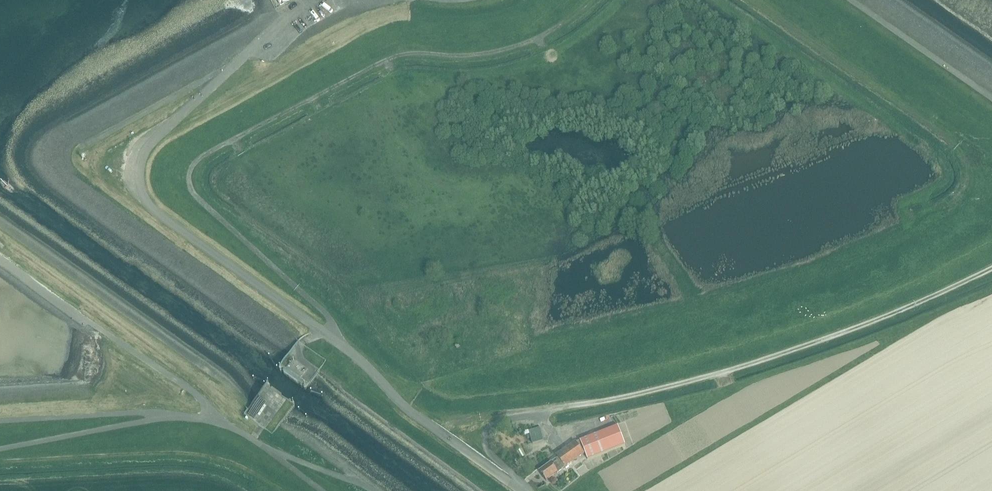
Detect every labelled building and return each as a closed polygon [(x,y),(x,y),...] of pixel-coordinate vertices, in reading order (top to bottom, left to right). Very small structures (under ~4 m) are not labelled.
[(287,369),(301,379),(308,370),(295,361),(292,361),(287,369)] [(666,396),(654,399),(658,412),(670,409),(666,396)] [(273,401),(263,397),(257,411),(267,415),(273,401)] [(547,481),(546,481),(565,468),(585,453),(587,459),(625,445),(618,426),(576,442),(575,442),(556,456),(557,457),(539,470),(546,481),(547,481)]
